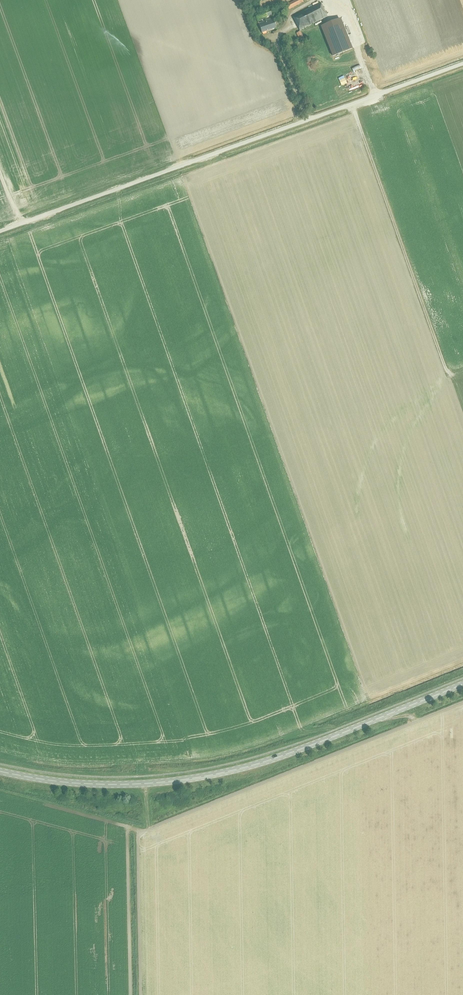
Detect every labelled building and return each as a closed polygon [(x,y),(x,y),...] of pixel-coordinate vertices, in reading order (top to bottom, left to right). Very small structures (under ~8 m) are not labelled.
[(303,2),(302,0),(296,0),(282,7),(284,12),(303,2)] [(299,31),(327,17),(320,3),(292,17),(299,31)] [(258,20),(264,18),(272,16),(270,10),(256,15),(258,20)] [(273,19),(265,21),(259,23),(259,22),(258,23),(258,24),(259,24),(262,33),(276,28),(273,19)] [(321,27),(333,56),(351,49),(340,20),(321,27)]
